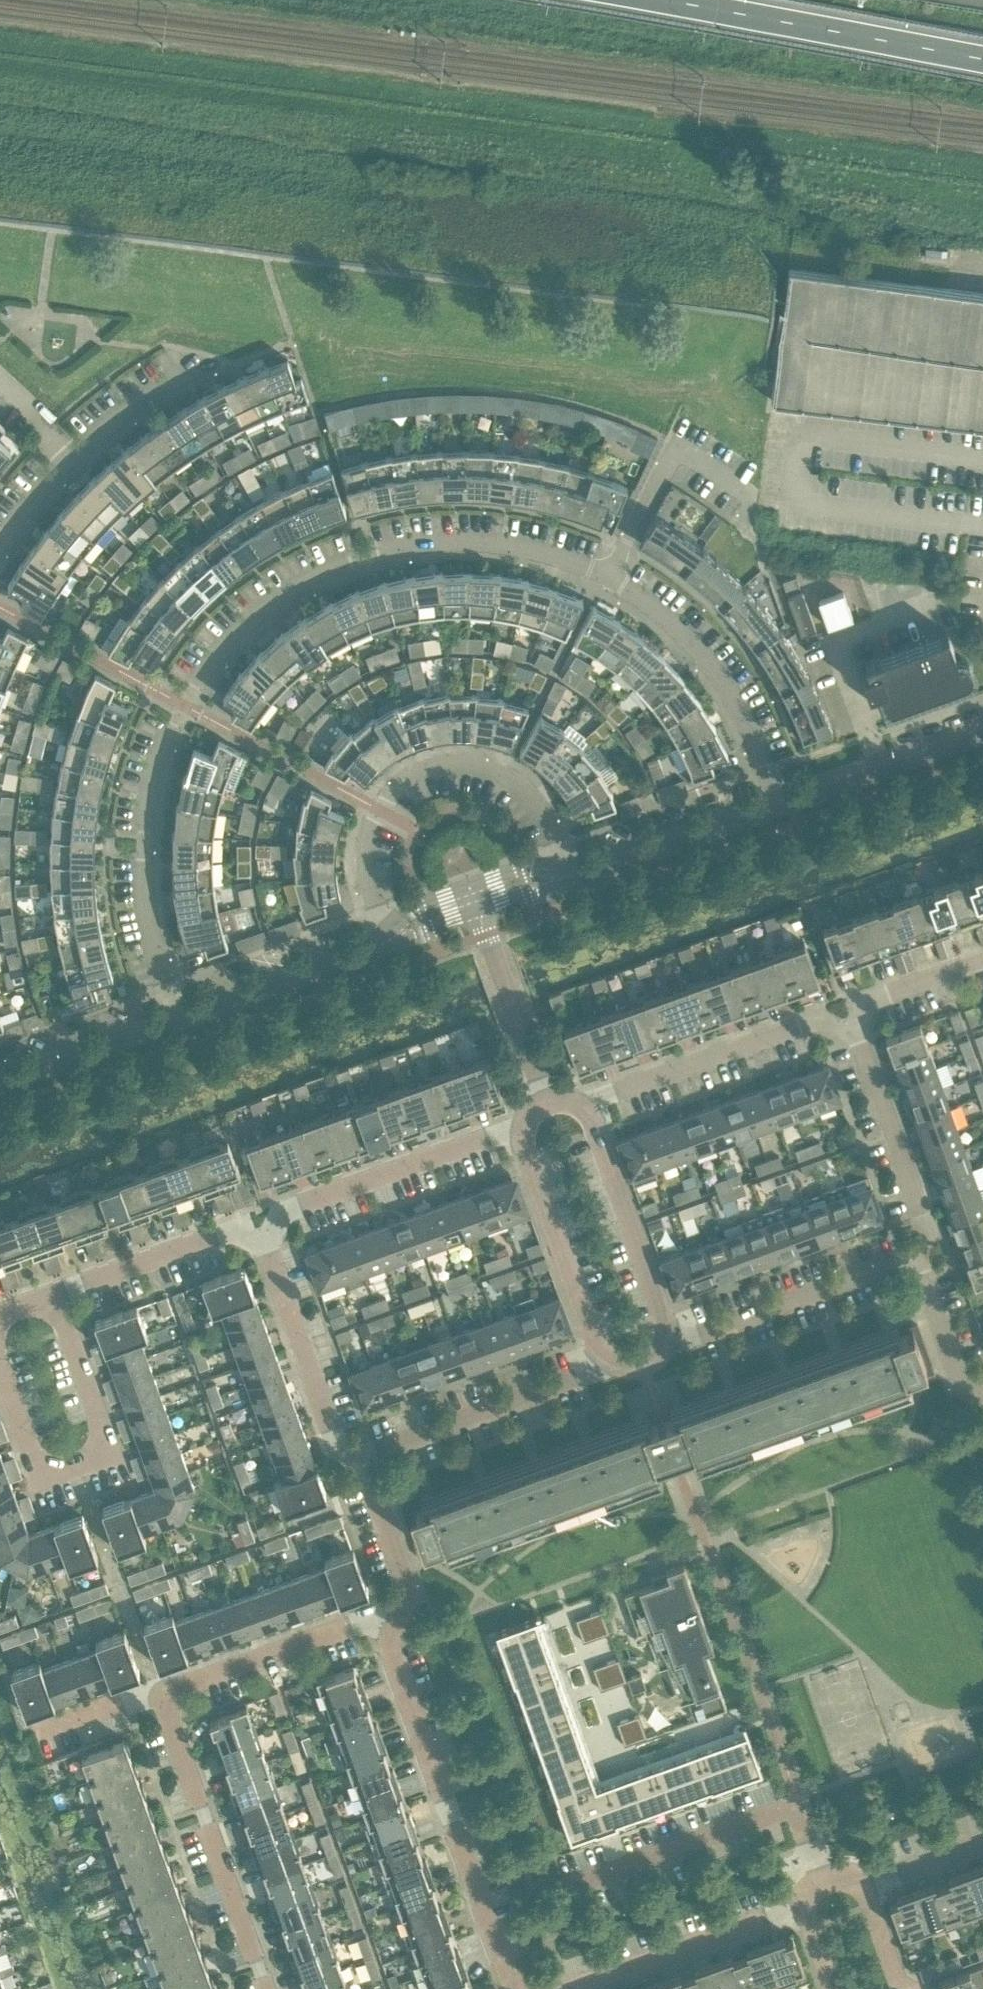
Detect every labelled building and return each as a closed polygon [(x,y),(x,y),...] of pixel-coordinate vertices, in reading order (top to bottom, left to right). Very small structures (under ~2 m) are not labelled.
[(788,268),(771,400),(982,428),(982,293),(788,268)] [(308,398),(301,376),(294,378),(287,358),(266,366),(265,366),(281,407),(301,400),(308,398)] [(281,407),(265,366),(245,375),(245,374),(244,375),(262,415),(281,407)] [(262,415),(244,375),(224,385),(224,384),(243,424),(251,420),(262,415)] [(243,424),(224,384),(204,395),(204,394),(203,395),(225,434),(232,430),(243,424)] [(467,408),(468,393),(456,393),(455,408),(467,408)] [(439,409),(439,394),(427,394),(427,409),(439,409)] [(495,410),(496,395),(485,394),(483,409),(495,410)] [(225,434),(203,395),(185,407),(184,406),(207,444),(214,440),(225,434)] [(411,411),(410,396),(398,397),(399,412),(411,411)] [(523,413),(525,398),(514,396),(511,411),(523,413)] [(383,415),(381,400),(369,402),(372,416),(383,415)] [(551,417),(554,403),(542,400),(539,415),(551,417)] [(207,444),(184,406),(165,419),(165,418),(164,419),(189,455),(196,451),(207,444)] [(356,420),(352,406),(341,408),(344,423),(356,420)] [(578,424),(582,410),(571,406),(567,421),(578,424)] [(605,432),(610,418),(599,414),(594,428),(605,432)] [(319,430),(314,416),(300,421),(305,435),(319,430)] [(189,455),(164,419),(147,432),(146,431),(146,432),(172,467),(182,460),(189,455)] [(631,442),(637,428),(623,423),(617,436),(631,442)] [(290,441),(285,431),(272,437),(276,447),(290,441)] [(172,467),(146,432),(128,446),(128,445),(128,446),(155,480),(162,475),(172,467)] [(276,447),(272,437),(258,443),(263,453),(276,447)] [(0,440),(0,461),(11,449),(0,440)] [(306,457),(300,443),(289,448),(294,461),(306,457)] [(155,480),(128,446),(111,460),(110,460),(139,493),(146,488),(155,480)] [(254,457),(249,447),(236,454),(241,464),(254,457)] [(443,494),(441,449),(416,452),(416,451),(415,451),(420,495),(434,494),(443,494)] [(466,493),(466,449),(442,450),(442,449),(441,449),(443,494),(457,493),(466,493)] [(488,494),(492,450),(467,450),(467,449),(466,449),(466,493),(475,493),(488,494)] [(511,497),(517,453),(493,451),(493,450),(492,450),(488,494),(497,495),(511,497)] [(420,495),(415,451),(391,456),(391,455),(390,455),(398,498),(407,497),(420,495)] [(533,501),(542,458),(518,454),(518,453),(517,453),(511,497),(524,499),(533,501)] [(241,464),(236,454),(223,462),(229,471),(241,464)] [(398,498),(390,455),(366,461),(366,460),(365,460),(375,503),(389,500),(398,498)] [(311,471),(306,457),(294,461),(300,475),(311,471)] [(556,506),(567,464),(543,458),(542,458),(533,501),(542,503),(556,506)] [(139,493),(110,460),(94,475),(93,476),(124,508),(130,502),(139,493)] [(375,503),(365,460),(340,468),(353,509),(366,505),(375,503)] [(577,513),(592,471),(568,465),(568,464),(567,464),(556,506),(569,510),(577,513)] [(220,476),(214,467),(202,475),(208,484),(220,476)] [(256,479),(249,467),(239,473),(246,485),(256,479)] [(345,511),(332,469),(308,479),(308,478),(307,478),(323,519),(337,514),(345,511)] [(618,506),(627,485),(615,480),(592,472),(592,471),(577,513),(586,516),(599,521),(608,502),(618,506)] [(208,484),(202,475),(190,483),(196,492),(208,484)] [(124,508),(93,476),(78,492),(78,491),(77,492),(109,522),(118,513),(124,508)] [(323,519),(307,478),(285,489),(284,488),(284,489),(302,528),(307,526),(315,523),(323,519)] [(263,493),(256,479),(246,485),(253,498),(263,493)] [(177,507),(189,498),(182,489),(170,499),(177,507)] [(302,528),(284,489),(262,500),(261,500),(282,539),(290,535),(302,528)] [(109,522),(77,492),(63,508),(62,508),(62,509),(95,538),(109,522)] [(211,508),(202,496),(193,503),(201,515),(211,508)] [(166,516),(177,507),(170,499),(159,508),(166,516)] [(282,539),(261,500),(240,513),(239,513),(263,550),(270,546),(282,539)] [(220,520),(211,508),(201,515),(210,527),(220,520)] [(95,538),(62,509),(48,526),(47,526),(81,554),(87,547),(95,538)] [(263,550),(239,513),(219,528),(218,527),(218,528),(244,563),(251,558),(263,550)] [(722,518),(715,513),(707,523),(715,529),(722,518)] [(674,563),(682,569),(700,546),(691,539),(682,532),(673,526),(663,520),(653,514),(638,540),(648,546),(656,551),(665,557),(674,563)] [(148,533),(159,523),(151,515),(140,525),(148,533)] [(715,529),(707,523),(699,535),(706,541),(715,529)] [(137,543),(148,533),(140,525),(130,535),(137,543)] [(81,554),(47,526),(34,544),(33,544),(69,570),(76,560),(81,554)] [(244,563),(218,528),(199,543),(198,543),(226,577),(237,569),(244,563)] [(169,541),(159,531),(150,539),(160,549),(169,541)] [(179,552),(169,541),(160,549),(170,560),(179,552)] [(121,561),(131,550),(122,542),(113,553),(121,561)] [(226,577),(198,543),(180,560),(179,560),(209,592),(226,577)] [(69,570),(33,544),(21,562),(20,562),(20,563),(57,587),(61,580),(69,570)] [(714,597),(721,604),(743,584),(735,575),(727,568),(718,560),(709,553),(700,546),(682,569),(690,576),(698,583),(706,590),(714,597)] [(111,572),(121,561),(113,553),(103,564),(111,572)] [(209,592),(179,560),(162,578),(161,578),(193,608),(201,600),(209,592)] [(47,601),(57,587),(20,563),(7,583),(25,594),(20,603),(40,614),(47,601)] [(132,580),(121,571),(113,580),(124,589),(132,580)] [(444,612),(441,571),(413,576),(413,574),(412,574),(419,615),(424,614),(434,613),(444,612)] [(468,612),(470,571),(442,572),(442,571),(441,571),(444,612),(453,611),(463,611),(468,612)] [(493,614),(499,573),(471,572),(471,571),(470,571),(468,612),(473,612),(483,613),(493,614)] [(97,591),(105,579),(96,573),(88,584),(97,591)] [(517,618),(527,579),(499,575),(500,573),(499,573),(493,614),(503,615),(508,616),(517,618)] [(419,615),(412,574),(385,581),(385,580),(384,580),(395,620),(400,619),(409,616),(419,615)] [(193,608),(161,578),(145,597),(144,597),(178,626),(184,619),(193,608)] [(541,625),(555,587),(528,580),(528,579),(527,579),(517,618),(527,621),(532,622),(541,625)] [(143,590),(132,580),(124,589),(136,599),(143,590)] [(395,620),(384,580),(358,590),(357,589),(371,627),(380,624),(390,621),(395,620)] [(88,603),(97,591),(88,584),(79,596),(88,603)] [(749,636),(755,645),(779,627),(773,618),(765,609),(758,600),(751,592),(743,584),(721,604),(729,612),(736,620),(742,628),(749,636)] [(565,635),(582,598),(555,588),(556,587),(555,587),(541,625),(551,629),(560,633),(565,635)] [(371,627),(357,589),(331,602),(331,600),(330,601),(349,638),(371,627)] [(852,617),(843,591),(818,600),(827,626),(852,617)] [(816,630),(802,592),(787,597),(801,635),(816,630)] [(178,626),(144,597),(129,617),(128,617),(128,618),(164,644),(169,636),(178,626)] [(349,638),(330,601),(306,616),(305,615),(326,650),(349,638)] [(596,653),(619,619),(593,605),(574,640),(583,645),(587,647),(596,653)] [(72,627),(80,614),(66,607),(59,620),(72,627)] [(326,650),(305,615),(283,632),(282,631),(281,632),(306,664),(314,658),(322,653),(326,650)] [(92,638),(99,624),(86,617),(79,631),(92,638)] [(164,644),(128,618),(114,639),(107,650),(128,661),(133,652),(150,663),(156,655),(164,644)] [(616,668),(642,636),(619,620),(619,619),(596,653),(604,658),(608,661),(616,668)] [(28,636),(7,625),(2,637),(0,636),(0,661),(13,667),(15,663),(20,651),(28,636)] [(778,680),(783,689),(809,675),(804,665),(798,655),(792,646),(786,636),(779,627),(755,645),(761,653),(767,662),(772,671),(778,680)] [(960,657),(957,658),(947,631),(864,661),(868,671),(861,673),(868,692),(874,690),(881,709),(964,680),(967,678),(969,676),(971,674),(971,671),(972,668),(971,665),(970,663),(968,660),(965,659),(963,658),(960,657)] [(306,664),(281,632),(261,651),(260,650),(259,651),(288,680),(295,673),(299,670),(306,664)] [(634,684),(663,655),(642,637),(643,636),(642,636),(616,668),(623,674),(631,681),(634,684)] [(467,650),(467,637),(453,637),(452,649),(467,650)] [(482,650),(482,638),(467,637),(467,650),(482,650)] [(440,650),(438,638),(423,640),(425,652),(440,650)] [(425,652),(423,640),(409,642),(411,655),(425,652)] [(508,655),(511,643),(497,640),(494,652),(508,655)] [(523,659),(526,647),(511,643),(508,655),(523,659)] [(398,658),(394,646),(380,652),(385,663),(398,658)] [(50,669),(57,656),(44,649),(37,662),(50,669)] [(288,680),(259,651),(241,672),(240,671),(240,672),(271,698),(277,691),(284,684),(288,680)] [(385,663),(380,652),(367,657),(371,668),(385,663)] [(548,669),(554,658),(540,652),(535,663),(548,669)] [(651,703),(683,677),(663,657),(664,656),(663,655),(634,684),(641,691),(648,699),(651,703)] [(483,671),(484,657),(473,656),(472,670),(483,671)] [(69,679),(76,666),(63,659),(56,672),(69,679)] [(423,674),(419,659),(409,662),(412,676),(423,674)] [(13,667),(0,661),(0,684),(5,686),(10,674),(13,667)] [(360,674),(353,664),(341,671),(347,682),(360,674)] [(575,684),(582,674),(570,666),(563,676),(575,684)] [(481,686),(483,671),(472,670),(470,685),(481,686)] [(539,689),(545,675),(536,670),(529,684),(539,689)] [(347,682),(341,671),(328,679),(335,690),(347,682)] [(127,706),(108,697),(115,682),(95,672),(87,688),(78,711),(77,711),(77,712),(118,728),(127,706)] [(271,698),(240,672),(223,696),(237,706),(231,716),(251,726),(256,718),(258,714),(261,710),(264,706),(268,702),(271,698)] [(426,688),(423,674),(412,676),(415,690),(426,688)] [(587,693),(594,682),(582,674),(575,684),(587,693)] [(814,685),(809,675),(783,689),(787,699),(792,708),(796,718),(800,728),(804,737),(832,727),(828,717),(824,706),(819,696),(814,685)] [(665,723),(700,700),(682,678),(683,677),(651,703),(654,707),(660,715),(665,723)] [(558,698),(565,685),(555,680),(548,693),(558,698)] [(38,698),(43,684),(33,681),(28,694),(38,698)] [(366,695),(358,682),(349,688),(356,700),(366,695)] [(314,708),(325,697),(316,689),(306,699),(314,708)] [(451,735),(449,692),(423,698),(423,696),(422,696),(431,738),(439,736),(443,735),(451,735)] [(471,735),(475,693),(450,694),(449,692),(451,735),(459,734),(463,735),(471,735)] [(616,702),(606,692),(597,701),(607,711),(616,702)] [(491,739),(502,697),(476,695),(476,693),(475,693),(471,735),(479,736),(483,737),(491,739)] [(33,712),(38,698),(28,694),(23,708),(33,712)] [(373,707),(366,695),(356,700),(364,713),(373,707)] [(431,738),(422,696),(398,706),(397,704),(396,704),(412,744),(419,741),(421,740),(426,739),(431,738)] [(510,746),(528,707),(502,700),(503,698),(502,697),(491,739),(495,740),(502,742),(510,746)] [(304,718),(314,708),(306,699),(295,709),(304,718)] [(714,725),(699,702),(700,701),(700,700),(665,723),(671,731),(673,735),(678,744),(714,725)] [(618,721),(626,713),(616,702),(607,711),(618,721)] [(412,744),(396,704),(374,718),(373,716),(372,716),(395,753),(398,751),(405,747),(412,744)] [(110,749),(118,728),(77,712),(69,735),(68,735),(68,736),(110,749)] [(537,762),(563,728),(540,716),(541,713),(540,713),(519,750),(528,755),(537,762)] [(395,753),(372,716),(353,733),(351,731),(351,732),(378,764),(381,762),(388,757),(395,753)] [(26,735),(30,721),(19,718),(15,732),(26,735)] [(603,736),(613,726),(606,718),(595,728),(603,736)] [(47,735),(51,724),(37,720),(33,731),(47,735)] [(287,741),(295,726),(284,720),(276,735),(287,741)] [(62,740),(65,729),(51,724),(47,735),(62,740)] [(644,737),(636,725),(626,731),(634,744),(644,737)] [(727,752),(713,726),(715,726),(714,725),(678,744),(682,753),(686,762),(688,766),(692,777),(713,770),(709,759),(727,752)] [(551,775),(583,747),(562,731),(564,729),(563,728),(537,762),(539,764),(545,769),(551,775)] [(592,746),(603,736),(595,728),(584,738),(592,746)] [(304,750),(312,735),(301,729),(293,744),(304,750)] [(22,749),(26,735),(15,732),(11,746),(22,749)] [(378,764),(351,732),(334,752),(332,751),(323,765),(344,776),(350,768),(364,779),(368,774),(370,772),(376,767),(378,764)] [(104,771),(110,749),(68,736),(63,760),(62,760),(62,761),(104,771)] [(652,749),(644,737),(634,744),(642,756),(652,749)] [(223,786),(231,763),(238,748),(218,738),(211,754),(194,747),(185,774),(184,774),(223,786)] [(563,791),(599,768),(582,749),(583,747),(551,775),(555,780),(557,783),(561,788),(563,791)] [(17,773),(20,758),(9,756),(6,771),(17,773)] [(100,794),(103,777),(104,771),(62,761),(57,785),(56,785),(56,786),(100,794)] [(263,786),(272,770),(260,764),(252,780),(263,786)] [(610,793),(612,792),(598,770),(600,768),(599,768),(563,791),(567,798),(569,801),(571,804),(573,810),(589,802),(594,813),(602,810),(606,821),(629,812),(625,802),(615,805),(610,793)] [(14,787),(16,777),(17,773),(6,771),(3,785),(14,787)] [(35,788),(37,776),(23,773),(21,785),(35,788)] [(220,796),(223,786),(184,774),(178,802),(177,802),(176,802),(217,810),(219,801),(220,796)] [(281,795),(289,780),(278,774),(269,789),(281,795)] [(50,790),(52,779),(37,776),(35,788),(50,790)] [(661,801),(687,791),(683,780),(657,789),(661,801)] [(96,816),(100,794),(56,786),(53,810),(52,810),(52,811),(96,816)] [(341,822),(344,813),(327,807),(331,798),(310,787),(306,799),(304,798),(298,824),(296,823),(296,824),(338,833),(340,826),(341,822)] [(655,803),(651,791),(624,801),(625,802),(629,812),(655,803)] [(11,811),(13,797),(2,795),(0,810),(11,811)] [(254,818),(257,803),(245,801),(242,815),(254,818)] [(215,820),(217,810),(176,802),(174,830),(172,830),(172,831),(213,835),(214,825),(215,820)] [(11,811),(0,810),(0,813),(0,825),(10,826),(11,811)] [(94,839),(96,816),(52,811),(51,836),(50,836),(94,839)] [(251,832),(254,818),(242,815),(239,830),(251,832)] [(337,837),(338,833),(296,824),(295,850),(292,850),(292,851),(335,853),(336,845),(337,837)] [(29,841),(30,829),(16,828),(15,840),(29,841)] [(44,842),(45,830),(30,829),(29,841),(44,842)] [(213,840),(213,835),(172,831),(172,859),(171,859),(171,860),(212,860),(212,850),(213,840)] [(9,835),(0,835),(0,850),(9,850),(9,835)] [(94,862),(94,839),(50,836),(51,861),(50,861),(50,862),(94,862)] [(270,855),(271,844),(256,844),(256,855),(270,855)] [(285,856),(286,845),(271,844),(270,855),(285,856)] [(250,859),(250,845),(238,845),(238,860),(250,859)] [(9,850),(0,850),(0,864),(8,864),(9,850)] [(335,857),(335,854),(335,853),(292,851),(296,876),(293,877),(293,878),(336,873),(336,869),(335,865),(335,857)] [(250,874),(250,859),(238,860),(238,874),(250,874)] [(212,865),(212,860),(171,860),(174,888),(172,888),(173,889),(213,884),(213,879),(212,870),(212,865)] [(95,884),(94,862),(50,862),(51,886),(51,887),(95,884)] [(966,876),(982,925),(982,870),(966,876)] [(336,877),(336,873),(293,878),(301,903),(298,903),(305,917),(326,909),(323,898),(340,893),(338,888),(338,884),(336,877)] [(9,874),(0,874),(0,889),(10,889),(9,874)] [(966,876),(945,884),(960,926),(969,923),(971,927),(975,926),(981,942),(982,942),(982,925),(966,876)] [(46,893),(45,882),(30,883),(30,894),(46,893)] [(30,894),(30,883),(15,884),(16,895),(30,894)] [(97,907),(95,884),(51,887),(54,912),(53,912),(53,913),(97,907)] [(214,889),(213,884),(173,889),(178,916),(177,917),(217,909),(215,899),(214,889)] [(960,926),(945,884),(925,891),(948,954),(955,951),(951,941),(949,935),(953,934),(951,929),(960,926)] [(254,901),(251,887),(239,889),(242,904),(254,901)] [(10,889),(0,889),(0,904),(11,903),(10,889)] [(948,954),(925,891),(905,898),(920,941),(929,937),(930,942),(934,940),(940,957),(948,954)] [(920,941),(905,898),(884,905),(907,969),(915,966),(909,950),(912,948),(911,944),(920,941)] [(907,969),(884,905),(864,913),(879,955),(888,952),(890,956),(894,955),(900,972),(907,969)] [(101,929),(97,907),(53,913),(58,937),(57,937),(57,938),(101,929)] [(223,933),(217,909),(177,917),(186,946),(203,940),(206,952),(228,945),(223,933)] [(14,927),(12,913),(1,914),(3,929),(14,927)] [(879,955),(864,913),(844,920),(866,984),(874,981),(868,964),(872,963),(870,958),(879,955)] [(779,924),(776,914),(770,916),(773,926),(779,924)] [(773,926),(770,916),(763,918),(767,928),(773,926)] [(299,931),(295,919),(269,929),(273,941),(299,931)] [(866,984),(844,920),(822,928),(829,946),(824,948),(832,972),(846,967),(848,972),(853,970),(855,975),(859,986),(866,984)] [(16,942),(14,927),(3,929),(5,943),(16,942)] [(106,952),(101,929),(57,938),(64,962),(63,962),(63,963),(106,952)] [(737,939),(733,929),(727,931),(730,942),(737,939)] [(267,943),(263,931),(236,940),(240,952),(267,943)] [(730,942),(727,931),(721,934),(724,944),(730,942)] [(53,945),(51,933),(36,936),(38,948),(53,945)] [(38,948),(36,936),(22,939),(24,950),(38,948)] [(819,980),(804,941),(782,950),(798,995),(808,991),(806,985),(819,980)] [(694,955),(690,945),(684,947),(687,957),(694,955)] [(687,957),(684,947),(678,949),(681,959),(687,957)] [(798,995),(782,950),(760,957),(774,996),(786,992),(788,998),(798,995)] [(21,965),(18,951),(7,954),(11,968),(21,965)] [(111,997),(104,977),(112,974),(106,952),(63,963),(75,999),(42,1011),(46,1022),(120,996),(119,994),(111,997)] [(774,996),(760,957),(739,965),(755,1010),(765,1007),(763,1000),(774,996)] [(650,970),(647,960),(641,962),(644,973),(650,970)] [(644,973),(641,962),(634,965),(638,975),(644,973)] [(25,979),(21,965),(11,968),(14,982),(25,979)] [(755,1010),(739,965),(717,973),(731,1012),(743,1008),(745,1014),(755,1010)] [(731,1012),(717,973),(696,981),(712,1026),(722,1022),(720,1016),(731,1012)] [(608,986),(604,976),(598,978),(601,988),(608,986)] [(601,988),(598,978),(591,980),(595,990),(601,988)] [(712,1026),(696,981),(674,989),(688,1027),(700,1023),(702,1029),(712,1026)] [(688,1027),(674,989),(653,996),(669,1041),(679,1038),(677,1031),(688,1027)] [(565,1001),(561,991),(549,996),(552,1006),(565,1001)] [(669,1041),(653,996),(631,1004),(645,1043),(657,1039),(659,1045),(669,1041)] [(645,1043),(631,1004),(610,1012),(626,1057),(636,1053),(634,1047),(645,1043)] [(979,1022),(973,1005),(964,1008),(970,1025),(979,1022)] [(965,1027),(958,1010),(949,1013),(955,1030),(965,1027)] [(626,1057),(610,1012),(588,1020),(602,1058),(614,1054),(616,1060),(626,1057)] [(0,1016),(0,1039),(40,1024),(36,1013),(3,1025),(0,1016)] [(602,1058),(588,1020),(563,1029),(577,1066),(577,1067),(580,1066),(582,1072),(593,1069),(591,1062),(602,1058)] [(481,1032),(477,1021),(465,1026),(469,1036),(481,1032)] [(927,1045),(920,1024),(885,1036),(888,1046),(885,1047),(890,1059),(927,1045)] [(974,1036),(979,1050),(982,1048),(982,1033),(974,1036)] [(438,1047),(435,1037),(428,1039),(432,1049),(438,1047)] [(973,1051),(968,1038),(959,1041),(963,1055),(973,1051)] [(432,1049),(428,1039),(422,1041),(426,1051),(432,1049)] [(934,1065),(927,1045),(890,1059),(894,1071),(897,1070),(900,1078),(934,1065)] [(978,1065),(973,1051),(963,1055),(969,1069),(978,1065)] [(395,1062),(392,1052),(385,1054),(389,1065),(395,1062)] [(389,1065),(385,1054),(379,1057),(383,1067),(389,1065)] [(501,1095),(487,1056),(462,1065),(476,1104),(487,1100),(490,1106),(500,1102),(498,1096),(501,1095)] [(476,1104),(462,1065),(440,1073),(457,1118),(467,1114),(464,1108),(476,1104)] [(841,1100),(833,1079),(828,1065),(816,1069),(816,1068),(804,1073),(817,1108),(841,1100)] [(942,1086),(934,1065),(900,1078),(907,1098),(942,1086)] [(352,1078),(349,1068),(342,1070),(346,1080),(352,1078)] [(346,1080),(342,1070),(336,1072),(340,1082),(346,1080)] [(457,1118),(440,1073),(419,1080),(433,1119),(445,1115),(447,1121),(457,1118)] [(817,1108),(804,1073),(784,1080),(797,1115),(817,1108)] [(973,1082),(978,1096),(982,1094),(982,1079),(973,1082)] [(433,1119),(419,1080),(398,1088),(414,1133),(424,1129),(422,1123),(433,1119)] [(797,1115),(784,1080),(764,1088),(776,1123),(797,1115)] [(309,1093),(306,1083),(299,1085),(303,1096),(309,1093)] [(303,1096),(299,1085),(293,1088),(297,1098),(303,1096)] [(949,1106),(942,1086),(907,1098),(915,1119),(949,1106)] [(414,1133),(398,1088),(376,1096),(390,1135),(402,1130),(404,1137),(414,1133)] [(776,1123),(764,1088),(743,1095),(756,1130),(776,1123)] [(756,1130),(743,1095),(723,1102),(735,1137),(756,1130)] [(390,1135),(376,1096),(354,1104),(371,1149),(381,1145),(378,1139),(390,1135)] [(266,1109),(263,1099),(256,1101),(260,1111),(266,1109)] [(260,1111),(256,1101),(250,1103),(254,1113),(260,1111)] [(735,1137),(723,1102),(702,1110),(715,1145),(735,1137)] [(371,1149),(354,1104),(333,1111),(347,1150),(358,1146),(361,1152),(371,1149)] [(957,1127),(949,1106),(915,1119),(918,1127),(915,1128),(919,1141),(957,1127)] [(715,1145),(702,1110),(682,1117),(694,1152),(715,1145)] [(347,1150),(333,1111),(311,1119),(328,1164),(338,1161),(335,1154),(347,1150)] [(694,1152),(682,1117),(662,1124),(674,1159),(694,1152)] [(328,1164),(311,1119),(290,1127),(304,1166),(315,1161),(318,1168),(328,1164)] [(674,1159),(662,1124),(641,1132),(654,1167),(674,1159)] [(304,1166),(290,1127),(268,1134),(285,1180),(295,1176),(292,1170),(304,1166)] [(964,1147),(957,1127),(919,1141),(923,1153),(926,1152),(929,1160),(964,1147)] [(855,1139),(851,1129),(837,1134),(841,1144),(855,1139)] [(657,1176),(654,1167),(641,1132),(629,1136),(629,1137),(618,1140),(623,1155),(633,1185),(657,1176)] [(285,1180),(268,1134),(246,1143),(260,1182),(273,1177),(275,1183),(285,1180)] [(235,1160),(227,1140),(219,1143),(217,1138),(203,1143),(227,1208),(234,1206),(228,1189),(237,1185),(233,1176),(240,1174),(235,1160)] [(823,1150),(819,1140),(807,1145),(811,1155),(823,1150)] [(227,1208),(203,1143),(189,1149),(191,1153),(184,1156),(196,1190),(201,1188),(205,1197),(213,1194),(219,1211),(227,1208)] [(811,1155),(807,1145),(795,1149),(799,1159),(811,1155)] [(860,1154),(857,1145),(843,1150),(846,1159),(860,1154)] [(971,1168),(964,1147),(929,1160),(932,1168),(930,1169),(934,1181),(971,1168)] [(196,1190),(184,1156),(176,1159),(174,1154),(160,1159),(184,1224),(191,1221),(185,1204),(194,1201),(190,1192),(196,1190)] [(782,1165),(779,1155),(767,1160),(770,1169),(782,1165)] [(829,1166),(825,1156),(813,1160),(816,1170),(829,1166)] [(184,1224),(160,1159),(146,1164),(148,1169),(141,1172),(153,1205),(158,1203),(162,1212),(170,1210),(176,1226),(184,1224)] [(770,1169),(767,1160),(754,1164),(758,1174),(770,1169)] [(816,1170),(813,1160),(801,1165),(804,1175),(816,1170)] [(979,1188),(971,1168),(934,1181),(938,1193),(941,1192),(944,1200),(979,1188)] [(153,1205),(141,1172),(133,1174),(132,1169),(118,1174),(141,1239),(148,1237),(142,1220),(151,1216),(148,1207),(153,1205)] [(788,1180),(784,1171),(772,1175),(776,1185),(788,1180)] [(742,1183),(741,1180),(739,1173),(726,1177),(730,1187),(742,1183)] [(141,1239),(118,1174),(104,1179),(105,1184),(98,1187),(110,1221),(116,1219),(119,1228),(127,1225),(133,1242),(141,1239)] [(883,1219),(878,1205),(868,1174),(844,1183),(860,1227),(872,1223),(878,1220),(883,1219)] [(776,1185),(772,1175),(760,1179),(763,1189),(776,1185)] [(529,1212),(522,1191),(521,1191),(516,1177),(512,1179),(505,1181),(493,1185),(505,1220),(529,1212)] [(730,1187),(726,1177),(714,1181),(718,1191),(730,1187)] [(745,1190),(742,1183),(730,1187),(733,1195),(745,1190)] [(860,1227),(844,1183),(824,1190),(840,1235),(860,1227)] [(110,1221),(98,1187),(90,1190),(89,1185),(75,1190),(98,1255),(105,1252),(99,1235),(108,1232),(105,1223),(110,1221)] [(505,1220),(493,1185),(473,1192),(485,1227),(505,1220)] [(700,1194),(697,1185),(685,1189),(688,1199),(700,1194)] [(733,1195),(730,1187),(718,1191),(720,1199),(733,1195)] [(979,1188),(944,1200),(951,1221),(982,1209),(982,1200),(979,1188)] [(688,1199),(685,1189),(673,1193),(676,1203),(688,1199)] [(98,1255),(75,1190),(61,1195),(62,1200),(55,1202),(67,1236),(73,1234),(76,1243),(84,1240),(91,1257),(98,1255)] [(840,1235),(824,1190),(803,1198),(807,1207),(819,1242),(840,1235)] [(485,1227),(473,1192),(452,1200),(465,1235),(485,1227)] [(67,1236),(55,1202),(48,1205),(46,1200),(32,1205),(55,1270),(62,1267),(56,1250),(65,1247),(62,1238),(67,1236)] [(465,1235),(452,1200),(432,1207),(444,1242),(465,1235)] [(658,1210),(655,1200),(641,1205),(644,1215),(658,1210)] [(706,1210),(703,1200),(690,1205),(694,1214),(706,1210)] [(55,1270),(32,1205),(18,1210),(20,1215),(12,1218),(24,1252),(30,1250),(33,1259),(42,1256),(48,1273),(55,1270)] [(694,1214),(690,1205),(678,1209),(682,1219),(694,1214)] [(799,1249),(786,1214),(783,1205),(762,1212),(778,1257),(799,1249)] [(444,1242),(432,1207),(411,1215),(424,1250),(444,1242)] [(819,1242),(807,1207),(786,1214),(799,1249),(819,1242)] [(951,1221),(959,1241),(982,1232),(982,1209),(951,1221)] [(778,1257),(762,1212),(741,1220),(745,1229),(758,1264),(778,1257)] [(424,1250),(411,1215),(391,1222),(403,1257),(424,1250)] [(664,1225),(660,1215),(646,1220),(650,1230),(664,1225)] [(12,1218),(5,1221),(3,1216),(0,1217),(0,1252),(12,1285),(19,1283),(14,1266),(22,1263),(19,1254),(24,1252),(12,1218)] [(403,1257),(391,1222),(370,1229),(383,1264),(403,1257)] [(383,1264),(370,1229),(350,1237),(363,1272),(383,1264)] [(745,1229),(725,1237),(737,1272),(758,1264),(745,1229)] [(959,1241),(962,1249),(959,1250),(963,1263),(982,1255),(982,1232),(959,1241)] [(363,1272),(350,1237),(330,1244),(342,1279),(363,1272)] [(737,1272),(725,1237),(705,1244),(717,1279),(737,1272)] [(543,1251),(540,1241),(526,1246),(529,1256),(543,1251)] [(342,1279),(330,1244),(318,1248),(318,1249),(311,1251),(307,1253),(310,1261),(312,1267),(311,1267),(319,1287),(342,1279)] [(717,1279),(705,1244),(684,1251),(697,1286),(717,1279)] [(697,1286),(684,1251),(660,1260),(668,1280),(670,1285),(673,1294),(685,1290),(685,1291),(697,1286)] [(0,1252),(0,1275),(5,1288),(12,1285),(0,1252)] [(511,1262),(508,1253),(496,1257),(499,1267),(511,1262)] [(963,1263),(967,1275),(970,1274),(974,1283),(982,1279),(982,1255),(963,1263)] [(499,1267),(496,1257),(484,1261),(487,1271),(499,1267)] [(549,1267),(545,1257),(531,1262),(535,1272),(549,1267)] [(254,1295),(244,1267),(202,1282),(212,1310),(220,1308),(254,1295)] [(517,1278),(513,1268),(501,1273),(505,1282),(517,1278)] [(472,1280),(468,1270),(456,1274),(460,1284),(472,1280)] [(505,1282),(501,1273),(489,1277),(493,1287),(505,1282)] [(460,1284),(456,1274),(444,1279),(447,1289),(460,1284)] [(476,1290),(473,1283),(472,1280),(460,1284),(463,1294),(476,1290)] [(430,1292),(426,1282),(414,1286),(417,1296),(430,1292)] [(463,1294),(460,1284),(447,1289),(451,1299),(463,1294)] [(417,1296),(414,1286),(402,1291),(405,1301),(417,1296)] [(966,1292),(970,1301),(982,1296),(982,1286),(966,1292)] [(185,1299),(182,1290),(172,1294),(176,1302),(185,1299)] [(261,1313),(254,1295),(220,1308),(226,1325),(261,1313)] [(528,1347),(548,1340),(536,1305),(533,1295),(512,1303),(516,1312),(515,1312),(528,1347)] [(169,1301),(167,1296),(157,1299),(159,1305),(169,1301)] [(568,1322),(566,1317),(567,1317),(560,1296),(536,1305),(548,1340),(560,1335),(571,1331),(568,1322)] [(389,1307),(385,1297),(373,1301),(377,1311),(389,1307)] [(435,1307),(432,1298),(419,1302),(423,1312),(435,1307)] [(189,1308),(185,1299),(176,1302),(179,1311),(189,1308)] [(171,1306),(169,1301),(159,1305),(161,1310),(171,1306)] [(377,1311),(373,1301),(361,1306),(365,1315),(377,1311)] [(423,1312),(419,1302),(407,1306),(411,1316),(423,1312)] [(147,1333),(137,1306),(137,1305),(94,1320),(102,1342),(90,1347),(92,1353),(147,1333)] [(173,1312),(171,1306),(161,1310),(163,1315),(173,1312)] [(192,1316),(189,1308),(179,1311),(182,1320),(192,1316)] [(347,1322),(343,1312),(329,1317),(333,1327),(347,1322)] [(395,1322),(391,1312),(379,1317),(382,1326),(395,1322)] [(528,1347),(515,1312),(495,1319),(508,1354),(528,1347)] [(268,1333),(261,1313),(226,1325),(233,1345),(268,1333)] [(195,1325),(192,1316),(182,1320),(185,1329),(195,1325)] [(382,1326),(379,1317),(367,1321),(370,1331),(382,1326)] [(508,1354),(495,1319),(475,1327),(487,1362),(508,1354)] [(696,1463),(911,1386),(909,1380),(935,1371),(918,1323),(900,1330),(900,1332),(898,1333),(895,1325),(776,1368),(669,1406),(686,1451),(691,1449),(696,1463)] [(487,1362),(475,1327),(454,1334),(467,1369),(487,1362)] [(352,1337),(349,1328),(335,1333),(338,1342),(352,1337)] [(146,1355),(139,1337),(147,1334),(147,1333),(92,1353),(94,1359),(107,1354),(108,1359),(111,1367),(146,1355)] [(275,1352),(268,1333),(233,1345),(240,1365),(275,1352)] [(467,1369),(454,1334),(434,1341),(446,1376),(467,1369)] [(446,1376),(434,1341),(413,1349),(426,1384),(446,1376)] [(206,1355),(202,1345),(192,1348),(196,1359),(206,1355)] [(426,1384),(413,1349),(393,1356),(406,1391),(426,1384)] [(281,1370),(275,1352),(240,1365),(247,1383),(281,1370)] [(153,1374),(146,1355),(111,1367),(116,1380),(104,1385),(106,1391),(153,1374)] [(209,1366),(206,1355),(196,1359),(200,1369),(209,1366)] [(406,1391),(393,1356),(373,1363),(385,1398),(406,1391)] [(385,1398),(373,1363),(349,1372),(356,1392),(357,1392),(362,1406),(373,1402),(373,1403),(385,1398)] [(289,1390),(281,1370),(247,1383),(254,1403),(289,1390)] [(160,1393),(153,1374),(106,1391),(108,1397),(121,1393),(125,1406),(160,1393)] [(220,1393),(216,1383),(206,1386),(210,1397),(220,1393)] [(296,1410),(289,1390),(254,1403),(261,1422),(296,1410)] [(167,1413),(160,1393),(125,1406),(130,1419),(118,1423),(120,1429),(167,1413)] [(223,1404),(220,1393),(210,1397),(213,1407),(223,1404)] [(663,1409),(646,1415),(662,1459),(678,1454),(686,1451),(669,1406),(663,1409)] [(302,1428),(296,1410),(261,1422),(268,1441),(302,1428)] [(174,1432),(167,1413),(120,1429),(122,1435),(134,1431),(139,1444),(174,1432)] [(447,1553),(662,1476),(656,1461),(662,1459),(646,1415),(420,1496),(423,1504),(421,1505),(420,1502),(402,1509),(419,1557),(445,1548),(447,1553)] [(233,1432),(230,1421),(220,1425),(223,1435),(233,1432)] [(309,1448),(302,1428),(268,1441),(275,1460),(309,1448)] [(181,1451),(174,1432),(139,1444),(144,1457),(132,1462),(134,1468),(181,1451)] [(237,1442),(233,1432),(223,1435),(227,1446),(237,1442)] [(316,1466),(309,1448),(275,1460),(281,1479),(316,1466)] [(187,1469),(181,1451),(134,1468),(136,1474),(148,1469),(152,1481),(187,1469)] [(18,1466),(16,1460),(4,1464),(0,1453),(0,1473),(18,1466)] [(247,1470),(243,1460),(234,1463),(237,1474),(247,1470)] [(10,1481),(8,1476),(21,1472),(18,1466),(0,1473),(0,1494),(13,1489),(10,1481)] [(326,1495),(316,1466),(281,1479),(274,1481),(284,1509),(284,1510),(326,1495)] [(195,1491),(187,1469),(152,1481),(155,1489),(188,1504),(195,1491)] [(251,1481),(247,1470),(237,1474),(241,1484),(251,1481)] [(32,1504),(30,1498),(18,1502),(13,1489),(0,1494),(0,1516),(32,1504)] [(182,1518),(188,1504),(155,1489),(148,1491),(161,1526),(182,1518)] [(161,1526),(148,1491),(130,1498),(145,1540),(146,1540),(143,1532),(161,1526)] [(145,1540),(130,1498),(102,1508),(117,1550),(145,1540)] [(24,1519),(22,1515),(34,1510),(32,1504),(0,1516),(0,1536),(26,1526),(24,1519)] [(97,1557),(82,1515),(54,1525),(69,1567),(97,1557)] [(343,1525),(339,1515),(331,1518),(334,1528),(343,1525)] [(251,1529),(247,1518),(237,1522),(241,1532),(251,1529)] [(284,1528),(281,1518),(273,1521),(276,1531),(284,1528)] [(334,1528),(331,1518),(322,1521),(325,1531),(334,1528)] [(276,1531),(273,1521),(265,1524),(268,1534),(276,1531)] [(325,1531),(322,1521),(313,1524),(317,1534),(325,1531)] [(268,1534),(265,1524),(257,1527),(260,1537),(268,1534)] [(317,1534),(313,1524),(304,1527),(308,1537),(317,1534)] [(69,1567),(54,1525),(36,1531),(48,1566),(66,1560),(69,1567)] [(29,1534),(26,1526),(0,1536),(0,1561),(13,1567),(29,1534)] [(255,1539),(251,1529),(241,1532),(245,1543),(255,1539)] [(48,1566),(36,1531),(29,1534),(13,1567),(27,1574),(48,1566)] [(288,1544),(285,1534),(274,1538),(278,1548),(288,1544)] [(278,1548),(274,1538),(264,1542),(267,1552),(278,1548)] [(250,1558),(247,1548),(236,1552),(240,1562),(250,1558)] [(368,1591),(353,1548),(324,1559),(327,1566),(339,1601),(368,1591)] [(240,1562),(236,1552),(226,1556),(229,1566),(240,1562)] [(166,1571),(162,1561),(153,1564),(157,1574),(166,1571)] [(212,1572),(208,1562),(198,1566),(201,1576),(212,1572)] [(157,1574),(153,1564),(145,1567),(148,1577),(157,1574)] [(713,1648),(683,1564),(666,1570),(651,1575),(654,1583),(624,1594),(638,1633),(645,1630),(659,1668),(666,1665),(680,1703),(687,1700),(694,1719),(726,1707),(706,1651),(713,1648)] [(201,1576),(198,1566),(187,1570),(191,1580),(201,1576)] [(339,1601),(327,1566),(310,1572),(322,1607),(339,1601)] [(148,1577),(145,1567),(136,1571),(139,1580),(148,1577)] [(139,1580),(136,1571),(127,1574),(131,1584),(139,1580)] [(322,1607),(310,1572),(289,1580),(302,1614),(322,1607)] [(171,1587),(168,1577),(159,1580),(162,1590),(171,1587)] [(162,1590),(159,1580),(150,1583),(154,1593),(162,1590)] [(302,1614),(289,1580),(270,1587),(283,1621),(302,1614)] [(109,1592),(105,1582),(96,1585),(100,1595),(109,1592)] [(154,1593),(150,1583),(141,1586),(145,1596),(154,1593)] [(100,1595),(96,1585),(88,1588),(91,1598),(100,1595)] [(145,1596),(141,1586),(133,1589),(136,1599),(145,1596)] [(283,1621),(270,1587),(251,1594),(263,1628),(283,1621)] [(91,1598),(88,1588),(79,1591),(82,1601),(91,1598)] [(82,1601),(79,1591),(70,1594),(74,1604),(82,1601)] [(263,1628),(251,1594),(232,1601),(244,1635),(263,1628)] [(114,1607),(111,1597),(102,1600),(105,1610),(114,1607)] [(105,1610),(102,1600),(93,1604),(97,1613),(105,1610)] [(244,1635),(232,1601),(213,1607),(225,1642),(244,1635)] [(97,1613),(93,1604),(84,1607),(88,1617),(97,1613)] [(88,1617),(84,1607),(76,1610),(79,1620),(88,1617)] [(225,1642),(213,1607),(192,1615),(205,1649),(225,1642)] [(609,1632),(601,1609),(598,1610),(575,1619),(583,1641),(606,1633),(609,1632)] [(188,1656),(175,1621),(172,1613),(144,1624),(159,1666),(188,1656)] [(18,1624),(15,1614),(4,1618),(8,1628),(18,1624)] [(68,1624),(65,1614),(54,1618),(58,1628),(68,1624)] [(205,1649),(192,1615),(175,1621),(188,1656),(205,1649)] [(594,1783),(535,1619),(536,1618),(535,1617),(529,1619),(525,1621),(506,1628),(502,1629),(496,1631),(514,1682),(515,1681),(558,1800),(556,1800),(570,1839),(594,1830),(595,1832),(596,1831),(598,1830),(614,1825),(616,1824),(617,1823),(617,1821),(710,1787),(711,1789),(762,1770),(759,1764),(758,1760),(751,1741),(750,1737),(747,1730),(746,1731),(746,1732),(600,1784),(595,1786),(594,1783)] [(38,1635),(34,1625),(26,1628),(29,1638),(38,1635)] [(29,1638),(26,1628),(17,1631),(20,1641),(29,1638)] [(20,1641),(17,1631),(8,1634),(12,1644),(20,1641)] [(139,1673),(124,1631),(96,1641),(98,1649),(111,1683),(139,1673)] [(8,1634),(0,1637),(0,1639),(3,1647),(12,1644),(8,1634)] [(111,1683),(98,1649),(80,1655),(92,1690),(111,1683)] [(92,1690),(80,1655),(59,1663),(72,1697),(92,1690)] [(626,1680),(618,1658),(616,1659),(592,1667),(600,1689),(624,1681),(626,1680)] [(55,1703),(42,1669),(39,1661),(11,1671),(26,1714),(55,1703)] [(72,1697),(59,1663),(42,1669),(55,1703),(72,1697)] [(365,1688),(360,1675),(357,1676),(353,1666),(334,1673),(334,1672),(316,1678),(320,1689),(316,1690),(321,1704),(365,1688)] [(646,1687),(641,1673),(627,1678),(632,1692),(646,1687)] [(370,1712),(367,1703),(370,1702),(365,1688),(321,1704),(326,1718),(330,1717),(333,1725),(370,1712)] [(285,1710),(278,1690),(269,1693),(276,1714),(285,1710)] [(258,1733),(252,1718),(251,1719),(246,1706),(220,1715),(220,1716),(217,1717),(217,1718),(209,1721),(213,1730),(216,1730),(217,1734),(210,1737),(215,1749),(258,1733)] [(381,1733),(376,1720),(373,1721),(370,1712),(333,1725),(336,1734),(332,1736),(337,1749),(381,1733)] [(646,1736),(639,1714),(616,1722),(624,1744),(646,1736)] [(299,1748),(291,1728),(282,1731),(289,1751),(299,1748)] [(266,1760),(262,1749),(263,1748),(258,1733),(215,1749),(219,1761),(226,1758),(228,1763),(225,1764),(228,1773),(266,1760)] [(386,1757),(383,1748),(386,1747),(381,1733),(337,1749),(342,1763),(346,1762),(349,1771),(386,1757)] [(133,1762),(129,1752),(131,1751),(127,1740),(125,1741),(124,1739),(112,1743),(113,1745),(82,1757),(86,1770),(85,1770),(88,1779),(133,1762)] [(306,1768),(299,1748),(289,1751),(297,1772),(306,1768)] [(397,1779),(392,1765),(389,1766),(386,1757),(349,1771),(352,1779),(348,1781),(353,1794),(397,1779)] [(277,1785),(271,1770),(270,1771),(266,1760),(228,1773),(232,1782),(234,1782),(236,1786),(229,1789),(233,1801),(277,1785)] [(140,1784),(136,1773),(139,1772),(135,1761),(133,1762),(88,1779),(89,1780),(90,1779),(94,1791),(93,1791),(96,1800),(140,1784)] [(317,1800),(310,1779),(301,1783),(308,1803),(317,1800)] [(403,1802),(399,1794),(402,1792),(397,1779),(353,1794),(358,1808),(362,1807),(365,1816),(403,1802)] [(148,1805),(144,1794),(146,1793),(143,1783),(140,1784),(96,1800),(96,1801),(98,1801),(102,1813),(101,1813),(104,1822),(148,1805)] [(284,1812),(280,1801),(282,1800),(277,1785),(233,1801),(238,1813),(245,1810),(246,1815),(244,1816),(247,1825),(284,1812)] [(325,1820),(317,1800),(308,1803),(316,1823),(325,1820)] [(414,1824),(409,1810),(406,1811),(403,1802),(365,1816),(368,1824),(365,1826),(370,1840),(414,1824)] [(156,1827),(152,1816),(154,1815),(150,1804),(148,1805),(104,1822),(104,1823),(105,1822),(109,1834),(108,1834),(112,1844),(156,1827)] [(295,1837),(290,1822),(288,1823),(284,1812),(247,1825),(250,1834),(253,1833),(255,1838),(248,1841),(252,1853),(295,1837)] [(419,1847),(416,1839),(419,1838),(414,1824),(370,1840),(375,1854),(378,1852),(382,1861),(419,1847)] [(163,1848),(160,1837),(162,1836),(158,1826),(156,1827),(112,1844),(113,1844),(117,1855),(116,1856),(119,1865),(163,1848)] [(336,1852),(329,1831),(320,1835),(327,1855),(336,1852)] [(303,1864),(299,1853),(301,1852),(295,1837),(252,1853),(256,1865),(263,1862),(265,1867),(263,1868),(266,1877),(303,1864)] [(171,1870),(167,1859),(169,1858),(166,1847),(163,1848),(119,1865),(120,1866),(121,1865),(125,1877),(124,1877),(127,1886),(171,1870)] [(430,1869),(425,1855),(422,1856),(419,1847),(382,1861),(385,1870),(381,1871),(386,1885),(430,1869)] [(343,1872),(336,1852),(327,1855),(334,1875),(343,1872)] [(314,1889),(309,1874),(307,1875),(303,1864),(266,1877),(269,1886),(272,1885),(273,1890),(266,1893),(271,1905),(314,1889)] [(967,1870),(980,1906),(982,1905),(982,1864),(967,1870)] [(179,1891),(175,1880),(177,1879),(173,1869),(171,1870),(127,1886),(127,1887),(128,1887),(133,1898),(131,1899),(135,1907),(179,1891)] [(435,1893),(432,1884),(435,1883),(430,1869),(386,1885),(391,1899),(395,1897),(398,1906),(435,1893)] [(980,1906),(967,1870),(948,1877),(949,1880),(942,1883),(957,1925),(969,1920),(966,1911),(980,1906)] [(957,1925),(942,1883),(935,1885),(934,1882),(915,1889),(928,1925),(942,1920),(945,1929),(957,1925)] [(355,1904),(347,1883),(338,1887),(346,1907),(355,1904)] [(322,1916),(318,1904),(319,1904),(314,1889),(271,1905),(275,1917),(282,1914),(284,1919),(281,1920),(284,1929),(322,1916)] [(928,1925),(915,1889),(896,1895),(897,1899),(889,1902),(899,1928),(898,1929),(903,1944),(917,1939),(914,1930),(928,1925)] [(187,1912),(183,1901),(185,1901),(181,1890),(179,1891),(135,1907),(135,1909),(136,1908),(140,1920),(139,1920),(142,1928),(187,1912)] [(446,1914),(441,1900),(438,1901),(435,1893),(398,1906),(401,1915),(397,1916),(402,1930),(446,1914)] [(362,1924),(355,1904),(346,1907),(353,1927),(362,1924)] [(194,1934),(190,1923),(193,1922),(189,1912),(187,1912),(142,1928),(143,1930),(144,1930),(148,1941),(147,1942),(150,1949),(194,1934)] [(451,1938),(448,1929),(451,1928),(446,1914),(402,1930),(407,1944),(411,1942),(414,1951),(451,1938)] [(333,1941),(327,1926),(326,1927),(322,1916),(284,1929),(288,1938),(290,1937),(292,1942),(285,1945),(289,1957),(333,1941)] [(202,1955),(198,1944),(200,1944),(197,1933),(194,1934),(150,1949),(151,1951),(152,1951),(156,1963),(155,1963),(158,1972),(202,1955)] [(373,1956),(366,1935),(357,1938),(364,1959),(373,1956)] [(802,1963),(792,1937),(785,1939),(783,1936),(765,1943),(778,1979),(791,1974),(795,1983),(809,1978),(803,1963),(802,1963)] [(462,1959),(458,1945),(454,1946),(451,1938),(414,1951),(417,1960),(414,1961),(418,1975),(462,1959)] [(341,1968),(336,1956),(338,1956),(333,1941),(289,1957),(294,1969),(301,1966),(302,1971),(300,1972),(303,1981),(341,1968)] [(765,1943),(746,1949),(747,1953),(740,1956),(752,1988),(766,1988),(764,1984),(778,1979),(765,1943)] [(961,1965),(957,1954),(940,1960),(944,1971),(961,1965)] [(206,1966),(208,1965),(204,1955),(202,1955),(158,1972),(158,1973),(159,1972),(164,1984),(162,1984),(164,1988),(177,1988),(210,1977),(206,1966)] [(740,1956),(733,1958),(731,1955),(713,1961),(723,1988),(752,1988),(740,1956)] [(381,1976),(373,1956),(364,1959),(372,1979),(381,1976)] [(465,1974),(467,1973),(462,1959),(418,1975),(423,1988),(424,1988),(427,1988),(428,1988),(453,1988),(468,1984),(465,1974)] [(944,1971),(940,1960),(918,1968),(923,1979),(944,1971)] [(713,1961),(694,1968),(695,1972),(688,1974),(693,1988),(723,1988),(713,1961)] [(14,1971),(12,1964),(0,1968),(0,1976),(14,1971)] [(982,1964),(939,1980),(941,1986),(940,1986),(941,1988),(982,1988),(982,1964)] [(346,1978),(345,1979),(341,1968),(303,1981),(306,1988),(350,1988),(346,1978)] [(688,1974),(681,1977),(679,1973),(661,1980),(664,1988),(693,1988),(688,1974)] [(214,1987),(216,1986),(212,1976),(210,1977),(177,1988),(214,1988),(214,1987)] [(661,1980),(642,1987),(643,1988),(664,1988),(661,1980)]
